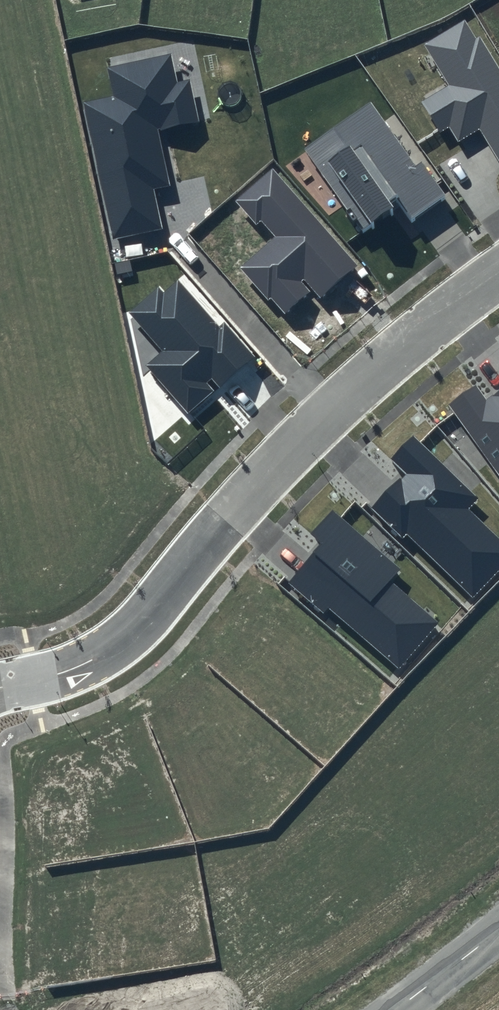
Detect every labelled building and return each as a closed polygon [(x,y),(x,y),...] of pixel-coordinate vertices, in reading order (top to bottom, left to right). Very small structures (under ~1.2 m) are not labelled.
[(440,133),(448,127),(457,143),(478,129),(498,163),(498,69),(479,36),(476,39),(465,20),(425,44),(449,85),(422,102),(440,133)] [(83,102),(112,239),(162,228),(154,190),(170,186),(158,131),(199,121),(190,81),(178,83),(171,53),(108,67),(114,96),(83,102)] [(304,150),(363,233),(400,207),(411,223),(447,197),(421,162),(416,166),(371,102),(304,150)] [(242,266),(285,314),(311,290),(319,300),(357,265),(272,169),(236,200),(256,224),(261,220),(275,236),(242,266)] [(147,366),(188,413),(253,355),(225,322),(219,327),(178,280),(163,293),(158,286),(129,313),(162,352),(147,366)] [(449,405),(498,476),(498,392),(485,401),(475,387),(449,405)] [(372,507),(404,538),(407,534),(473,598),(498,571),(498,540),(467,509),(477,498),(413,436),(391,460),(405,473),(372,507)] [(322,544),(289,583),(324,614),(329,608),(398,668),(438,623),(390,581),(400,569),(332,510),(311,535),(322,544)]
